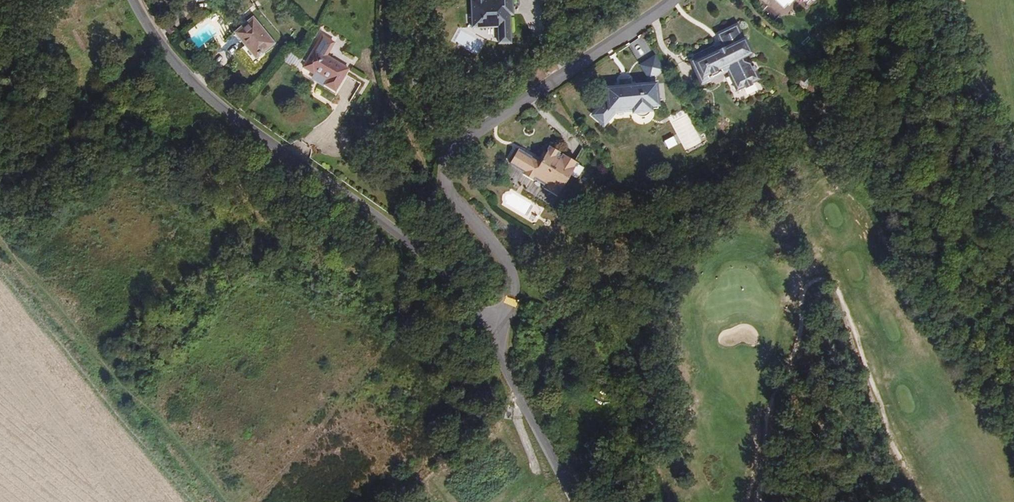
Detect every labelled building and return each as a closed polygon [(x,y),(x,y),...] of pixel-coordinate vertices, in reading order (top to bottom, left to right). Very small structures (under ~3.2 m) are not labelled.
[(499,39),(512,39),(510,15),(514,14),(513,0),(496,0),(496,5),(486,6),(486,3),(476,3),(476,10),(472,10),(473,34),(499,35),(499,39)] [(248,41),(261,55),(274,44),(251,18),(234,33),(245,44),(248,41)] [(747,60),(736,34),(718,42),(722,53),(696,66),(698,71),(695,73),(702,88),(711,83),(711,81),(718,77),(721,80),(728,77),(734,89),(744,94),(753,90),(752,87),(754,84),(755,76),(744,69),(740,63),(747,60)] [(512,39),(499,39),(500,50),(512,50),(512,39)] [(320,68),(333,78),(341,66),(328,58),(329,55),(320,49),(309,64),(318,71),(320,68)] [(657,55),(639,65),(648,81),(666,70),(657,55)] [(333,78),(329,83),(339,89),(353,70),(343,63),(341,66),(333,78)] [(659,103),(658,93),(630,94),(630,90),(623,91),(623,96),(610,98),(611,104),(596,123),(606,131),(613,123),(613,118),(628,118),(628,116),(634,116),(637,119),(645,120),(656,113),(656,103),(659,103)] [(511,162),(518,148),(514,146),(507,159),(511,162)] [(558,205),(580,173),(564,164),(560,164),(559,161),(552,156),(547,163),(545,163),(542,172),(527,163),(526,166),(518,162),(511,173),(518,177),(520,174),(527,179),(524,184),(534,190),(536,188),(547,194),(546,197),(558,205)]
